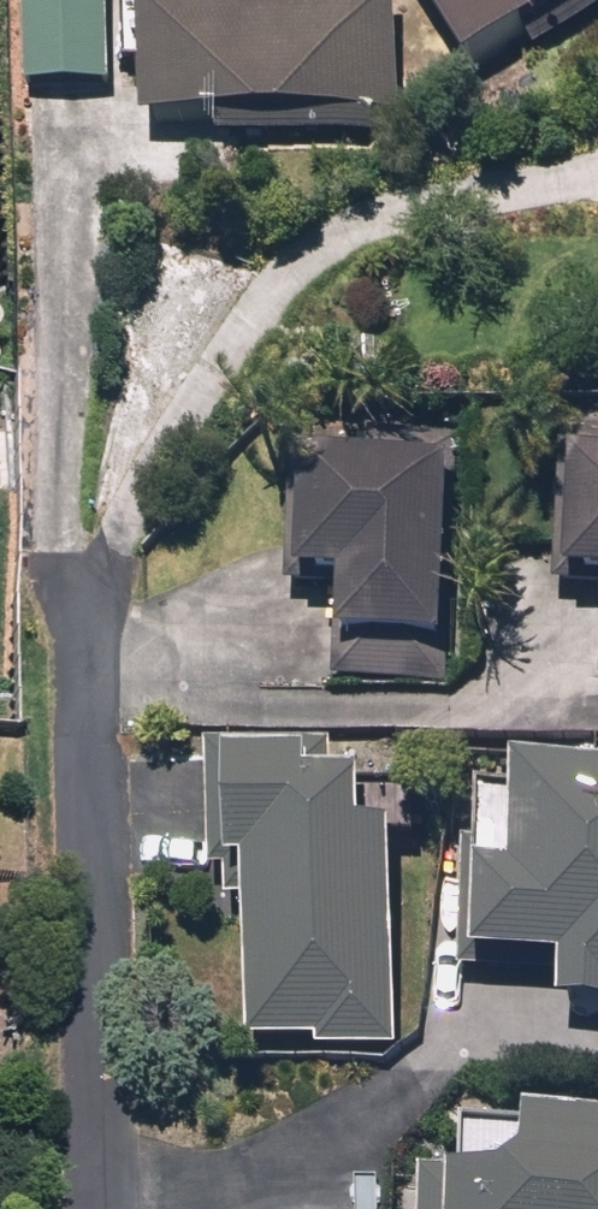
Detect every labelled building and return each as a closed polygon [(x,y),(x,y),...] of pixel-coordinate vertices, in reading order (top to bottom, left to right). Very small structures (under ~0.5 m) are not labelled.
[(6,91),(97,92),(99,0),(8,0),(6,91)] [(122,14),(117,131),(379,142),(384,19),(256,14),(257,0),(188,0),(187,16),(122,14)] [(454,92),(579,0),(386,0),(454,92)] [(433,478),(280,472),(276,595),(317,596),(315,657),(329,657),(328,689),(425,692),(426,661),(433,478)] [(549,474),(545,597),(585,598),(582,691),(597,691),(597,476),(549,474)] [(319,756),(198,754),(197,878),(232,879),(230,1047),(312,1048),(312,1060),(376,1061),(378,847),(338,846),(338,801),(319,801),(319,756)] [(499,790),(498,809),(459,807),(452,974),(543,978),(541,1027),(597,1030),(597,794),(499,790)] [(444,1130),(442,1177),(409,1176),(408,1208),(597,1208),(597,1136),(444,1130)]
